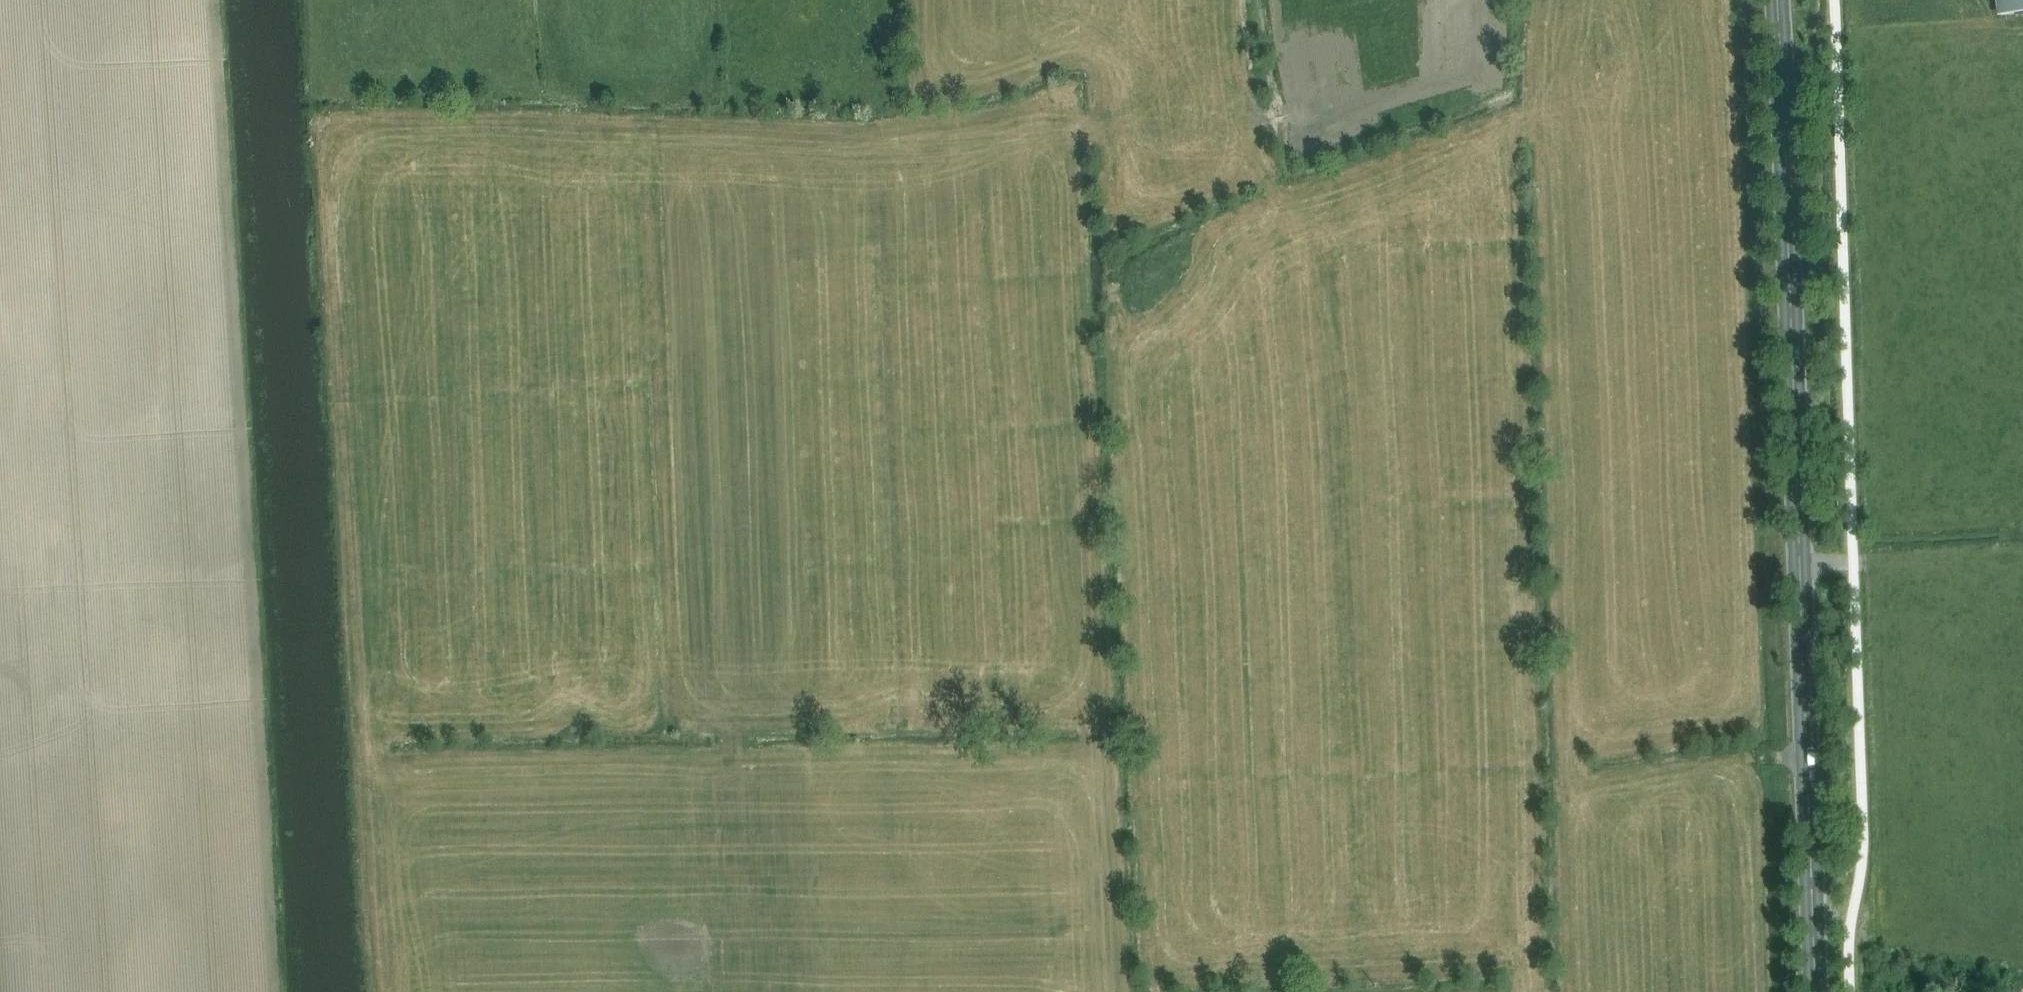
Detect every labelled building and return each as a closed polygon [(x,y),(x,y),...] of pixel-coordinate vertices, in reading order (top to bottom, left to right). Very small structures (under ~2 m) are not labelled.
[(2022,15),(2022,0),(1995,0),(1996,17),(2022,15)]
